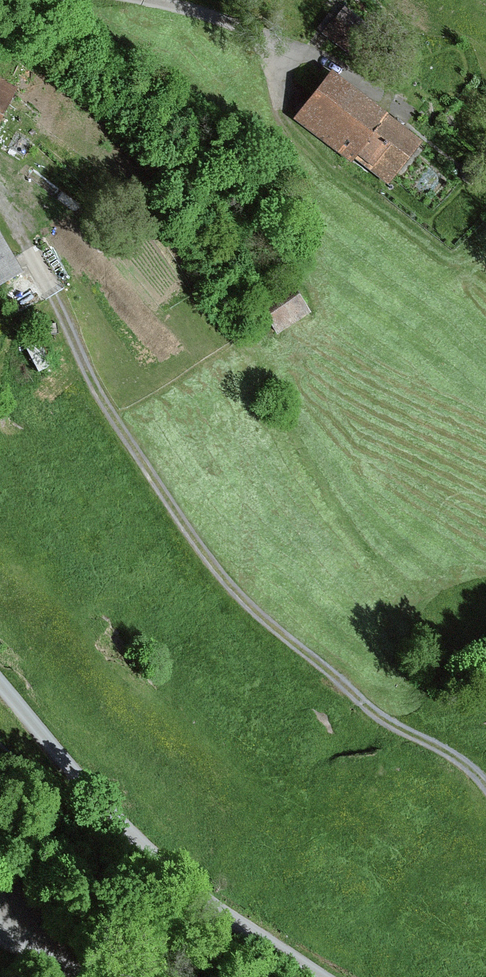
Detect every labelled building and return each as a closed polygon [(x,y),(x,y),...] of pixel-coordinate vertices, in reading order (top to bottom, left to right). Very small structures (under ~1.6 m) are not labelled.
[(420,147),(326,70),(292,112),(386,188),(420,147)] [(0,85),(0,123),(14,91),(0,85)] [(15,272),(0,246),(0,281),(15,272)] [(290,281),(259,299),(279,333),(309,315),(290,281)]
